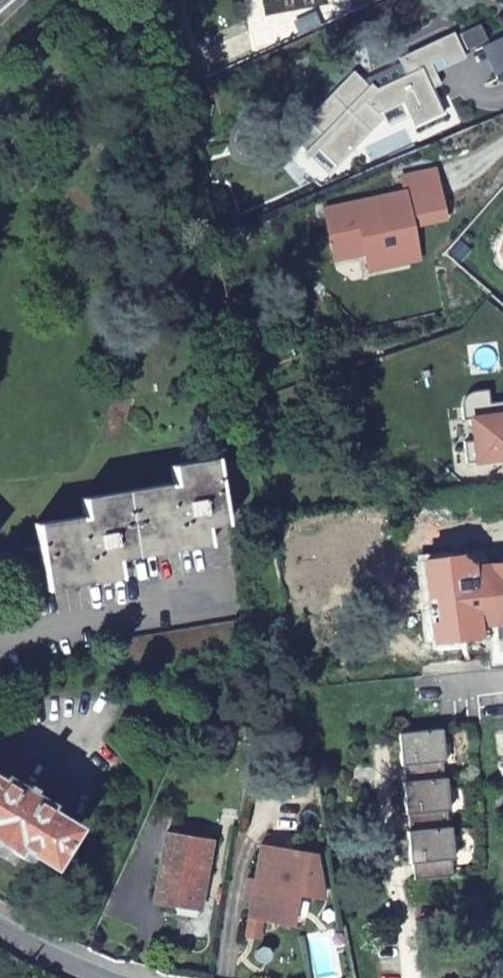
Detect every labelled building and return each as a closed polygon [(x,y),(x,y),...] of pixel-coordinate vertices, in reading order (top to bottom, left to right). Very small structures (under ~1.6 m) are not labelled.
[(458,27),(439,36),(445,54),(448,60),(469,52),(458,27)] [(323,145),(342,162),(387,113),(381,108),(407,96),(418,120),(446,108),(436,83),(444,79),(435,58),(445,54),(439,36),(403,53),(410,69),(381,83),(375,77),(373,79),(363,70),(358,65),(311,115),(314,119),(298,136),(311,147),(309,149),(315,154),(323,145)] [(375,77),(381,83),(410,69),(403,53),(363,70),(373,79),(375,77)] [(416,221),(450,214),(440,164),(406,171),(409,186),(409,191),(395,194),(394,189),(327,203),(338,253),(351,250),(351,247),(368,244),(368,247),(389,242),(393,261),(423,254),(416,221)] [(493,236),(489,244),(490,253),(494,261),(501,267),(502,267),(502,223),(493,236)] [(393,261),(389,242),(368,247),(372,264),(393,261)] [(490,396),(488,384),(475,385),(470,387),(465,390),(463,395),(462,402),(463,414),(471,413),(474,434),(465,436),(467,457),(502,452),(502,395),(490,396)] [(86,511),(37,519),(48,588),(122,576),(119,558),(212,542),(210,523),(230,519),(218,452),(172,460),(175,475),(82,491),(86,511)] [(470,563),(471,568),(475,614),(476,619),(497,617),(499,631),(502,630),(502,559),(470,563)] [(475,614),(471,568),(455,570),(460,615),(475,614)] [(443,763),(440,730),(396,734),(398,767),(401,767),(403,783),(400,784),(403,816),(406,816),(407,832),(404,832),(407,864),(410,864),(411,881),(450,878),(449,861),(451,861),(448,828),(446,828),(445,812),(447,812),(444,779),(441,779),(441,763),(443,763)] [(15,849),(19,844),(52,864),(75,825),(29,797),(32,792),(24,786),(21,792),(0,779),(0,840),(15,849)] [(167,833),(155,902),(179,905),(178,909),(181,913),(196,916),(200,913),(200,909),(212,841),(167,833)] [(317,857),(262,847),(250,918),(286,924),(292,892),(325,898),(317,857)]
